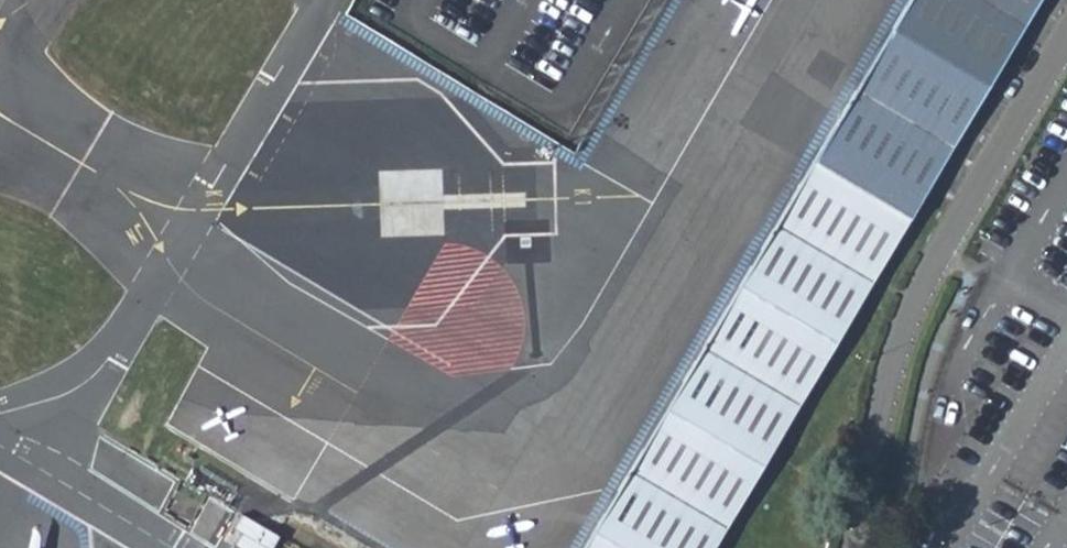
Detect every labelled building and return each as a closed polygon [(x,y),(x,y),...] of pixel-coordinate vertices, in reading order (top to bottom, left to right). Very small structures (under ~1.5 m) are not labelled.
[(911,217),(1040,0),(899,0),(573,547),(714,547),(911,217)]
